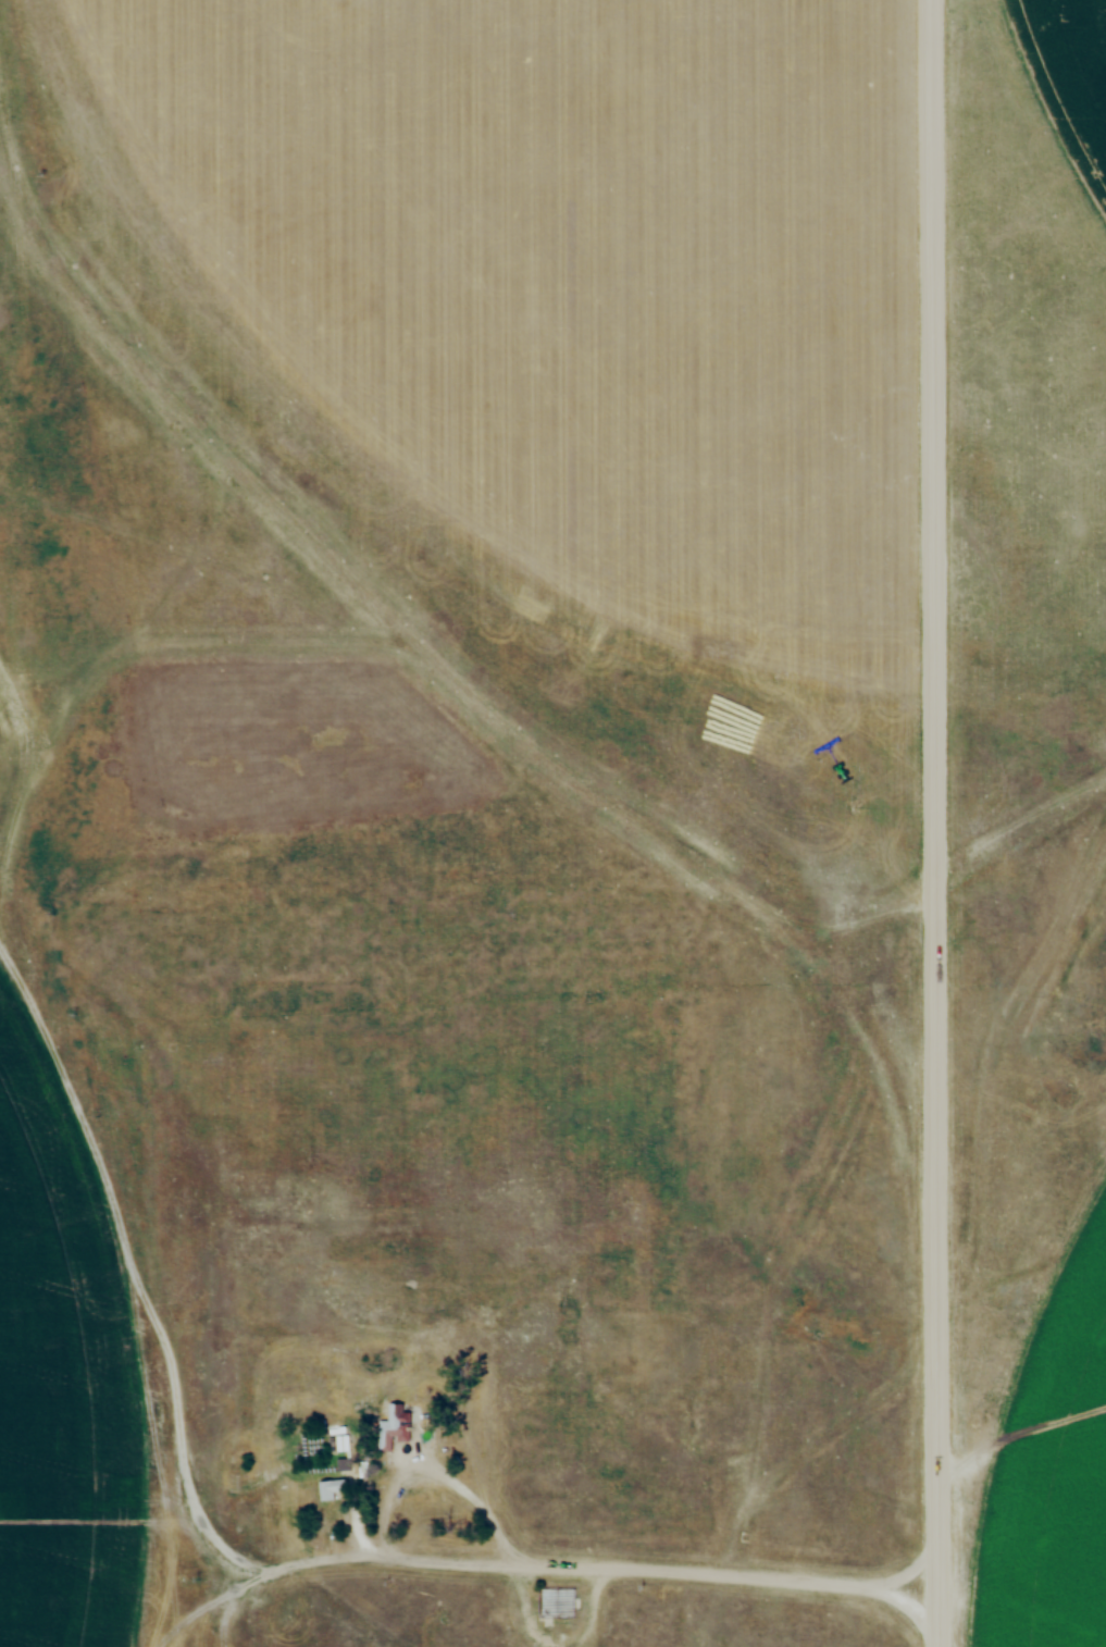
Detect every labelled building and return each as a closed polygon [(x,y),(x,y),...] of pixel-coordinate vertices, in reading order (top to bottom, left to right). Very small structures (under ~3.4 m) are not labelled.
[(382,1419),(382,1452),(399,1452),(399,1435),(412,1435),(412,1412),(405,1412),(405,1408),(405,1402),(389,1402),(389,1419),(382,1419)] [(321,1479),(321,1498),(348,1498),(348,1479),(321,1479)] [(539,1586),(538,1614),(574,1615),(575,1587),(539,1586)]
